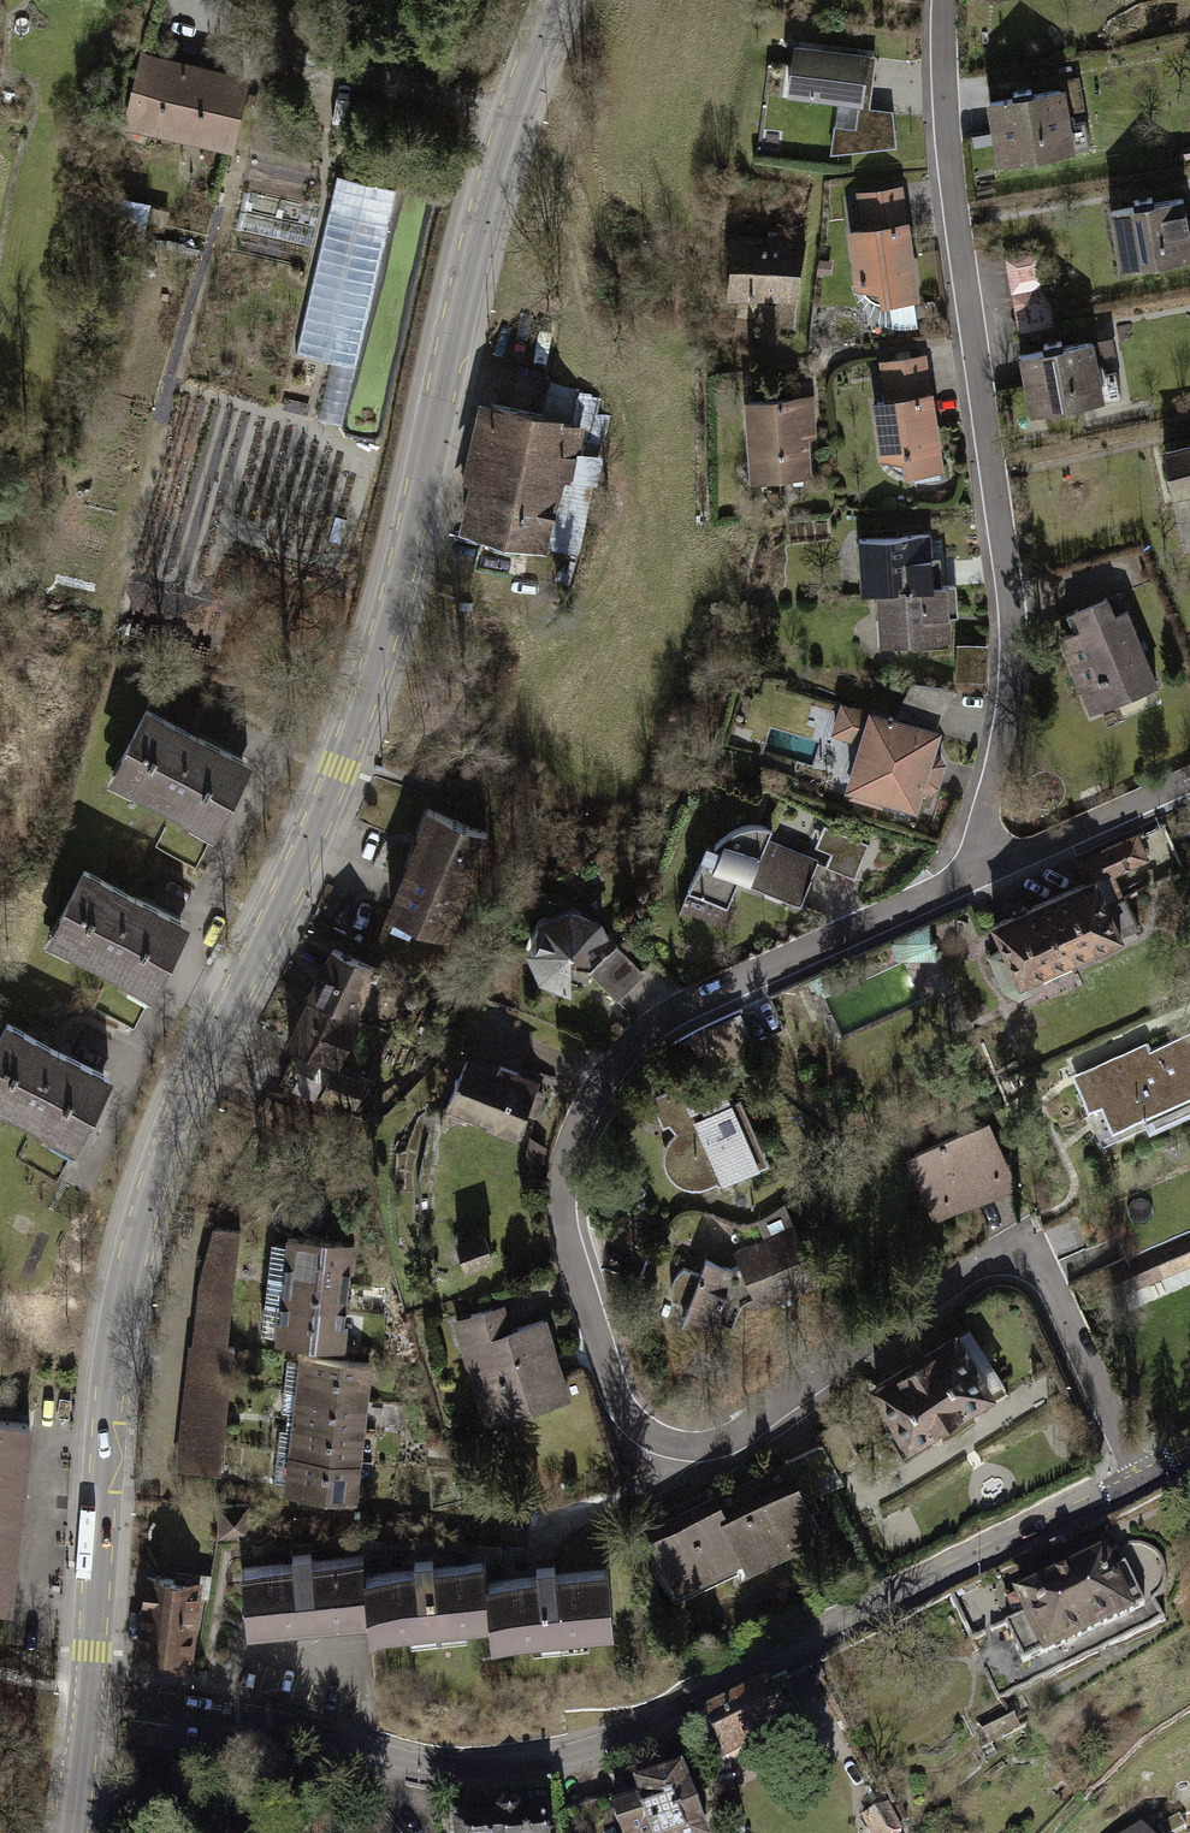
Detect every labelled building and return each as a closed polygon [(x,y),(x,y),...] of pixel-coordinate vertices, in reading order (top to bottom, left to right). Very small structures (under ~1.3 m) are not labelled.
[(881,48),(809,38),(802,89),(874,99),(869,123),(849,121),(844,150),(911,142),(908,108),(883,103),(886,57),(879,56),(881,48)] [(252,84),(154,58),(134,132),(233,158),(252,84)] [(1079,86),(1000,97),(1010,161),(1088,150),(1079,86)] [(393,190),(338,178),(299,353),(354,365),(393,190)] [(936,320),(935,302),(915,181),(870,188),(876,224),(862,227),(868,265),(867,288),(874,308),(892,323),(914,325),(936,320)] [(1123,205),(1132,265),(1189,256),(1189,195),(1123,205)] [(821,236),(753,226),(744,294),(753,296),(749,321),(808,329),(821,236)] [(1055,246),(1017,253),(1031,327),(1069,320),(1055,246)] [(1123,319),(1032,338),(1047,411),(1118,397),(1110,358),(1130,354),(1123,319)] [(894,396),(884,398),(893,460),(916,457),(919,474),(956,469),(939,351),(889,358),(894,396)] [(832,394),(758,397),(761,479),(824,477),(823,436),(833,436),(832,394)] [(600,424),(491,399),(471,482),(482,484),(471,529),(559,549),(570,500),(582,502),(600,424)] [(1176,448),(1187,495),(1189,494),(1189,445),(1176,448)] [(943,533),(872,535),(874,588),(887,588),(889,643),(965,641),(963,583),(945,584),(943,533)] [(1121,594),(1079,610),(1087,630),(1073,635),(1103,709),(1173,681),(1144,608),(1129,614),(1121,594)] [(971,642),(971,676),(1001,676),(1002,642),(971,642)] [(906,714),(854,700),(846,730),(872,737),(858,790),(932,810),(954,727),(947,725),(971,689),(925,680),(906,714)] [(266,764),(160,709),(123,781),(229,835),(266,764)] [(505,836),(439,810),(400,909),(467,935),(505,836)] [(704,886),(743,904),(754,876),(817,902),(831,864),(872,877),(884,838),(839,822),(830,836),(787,821),(760,820),(724,837),(704,886)] [(1092,882),(1005,917),(1030,980),(1045,974),(1053,994),(1098,976),(1092,961),(1160,934),(1140,884),(1176,869),(1159,827),(1082,857),(1092,882)] [(204,924),(98,869),(61,941),(167,995),(204,924)] [(552,980),(584,991),(584,954),(625,939),(613,915),(582,902),(548,916),(537,949),(552,980)] [(391,966),(345,941),(293,1038),(330,1059),(336,1047),(357,1059),(380,1017),(367,1010),(391,966)] [(659,974),(633,944),(603,971),(629,1000),(659,974)] [(22,1020),(0,1063),(0,1100),(90,1146),(128,1075),(22,1020)] [(1088,1070),(1117,1141),(1164,1122),(1167,1130),(1189,1121),(1189,1036),(1165,1046),(1163,1039),(1088,1070)] [(554,1081),(480,1052),(456,1112),(530,1141),(554,1081)] [(731,1064),(665,1091),(674,1122),(682,1118),(688,1131),(681,1140),(678,1155),(684,1173),(696,1180),(716,1182),(733,1179),(782,1159),(755,1094),(745,1099),(731,1064)] [(1030,1177),(1000,1113),(915,1152),(945,1216),(1030,1177)] [(192,1432),(237,1440),(252,1220),(218,1222),(192,1432)] [(497,1221),(470,1228),(479,1262),(507,1254),(497,1221)] [(810,1223),(751,1242),(751,1261),(721,1249),(696,1310),(743,1328),(756,1296),(764,1290),(770,1302),(832,1277),(810,1223)] [(1189,1262),(1189,1230),(1154,1240),(1163,1269),(1189,1262)] [(298,1232),(287,1332),(357,1339),(367,1239),(298,1232)] [(672,1299),(690,1304),(699,1271),(682,1266),(672,1299)] [(519,1297),(467,1311),(495,1418),(584,1394),(562,1313),(526,1323),(519,1297)] [(976,1321),(885,1374),(921,1436),(1012,1383),(976,1321)] [(309,1351),(304,1414),(377,1421),(383,1357),(309,1351)] [(38,1510),(50,1418),(0,1411),(0,1505),(38,1510)] [(304,1414),(298,1484),(371,1490),(377,1421),(304,1414)] [(732,1485),(736,1492),(661,1527),(689,1587),(756,1555),(762,1567),(844,1528),(824,1488),(857,1472),(839,1435),(732,1485)] [(221,1530),(246,1535),(251,1506),(227,1501),(221,1530)] [(0,1505),(0,1596),(28,1599),(38,1510),(0,1505)] [(379,1613),(376,1567),(375,1553),(326,1556),(325,1541),(302,1543),(303,1558),(253,1561),(257,1622),(379,1613)] [(381,1628),(503,1620),(499,1573),(498,1559),(449,1562),(448,1547),(425,1549),(426,1564),(376,1567),(379,1613),(381,1628)] [(1042,1652),(1044,1656),(1134,1613),(1132,1609),(1143,1603),(1125,1566),(1113,1571),(1104,1551),(1014,1594),(1024,1616),(1007,1624),(1024,1660),(1042,1652)] [(549,1570),(499,1573),(503,1620),(504,1634),(626,1625),(621,1565),(572,1568),(571,1553),(548,1555),(549,1570)] [(216,1574),(155,1568),(146,1647),(156,1648),(153,1668),(199,1673),(201,1653),(207,1654),(216,1574)] [(788,1681),(705,1718),(726,1765),(810,1729),(788,1681)] [(1011,1707),(977,1721),(988,1748),(1022,1733),(1011,1707)] [(639,1791),(645,1811),(616,1820),(620,1832),(709,1832),(691,1775),(639,1791)] [(462,1808),(461,1832),(556,1832),(556,1810),(462,1808)] [(869,1832),(899,1832),(888,1814),(866,1828),(869,1832)]
